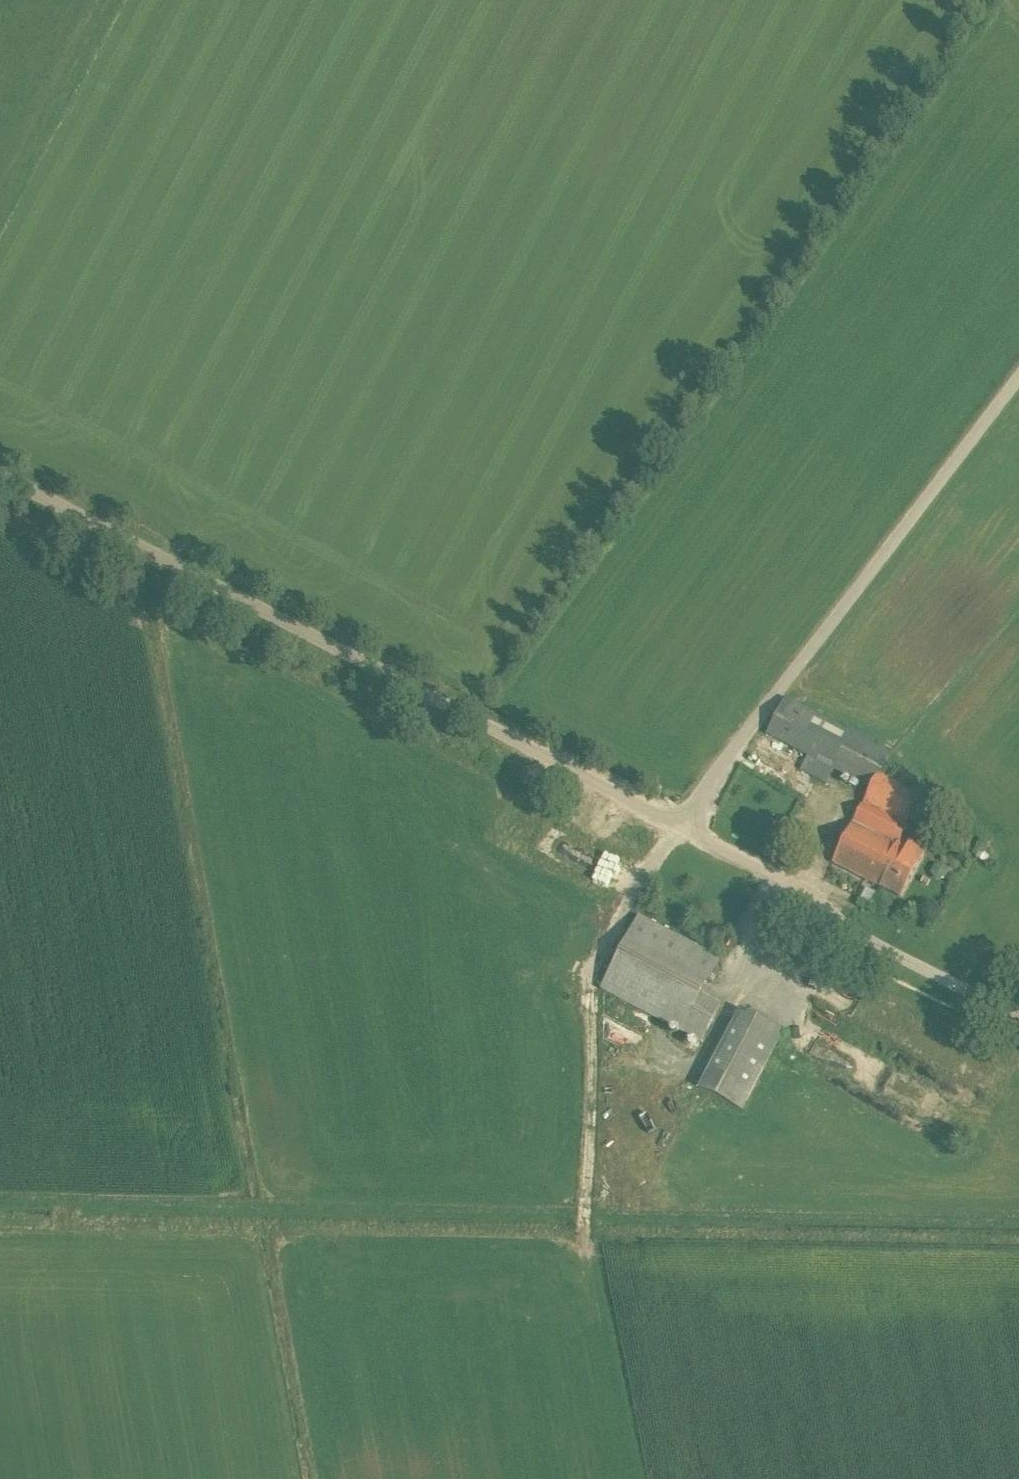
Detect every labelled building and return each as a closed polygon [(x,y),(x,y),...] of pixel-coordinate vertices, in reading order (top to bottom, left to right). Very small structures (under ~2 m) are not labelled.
[(881,772),(891,753),(850,732),(785,698),(765,736),(808,757),(801,771),(814,777),(827,784),(834,769),(871,788),(855,819),(833,862),(901,898),(924,854),(900,842),(923,793),(907,785),(912,775),(900,769),(895,779),(881,772)] [(701,1043),(721,1004),(701,994),(720,958),(638,915),(600,989),(701,1043)] [(742,1112),(771,1057),(783,1033),(739,1010),(698,1089),(742,1112)]
